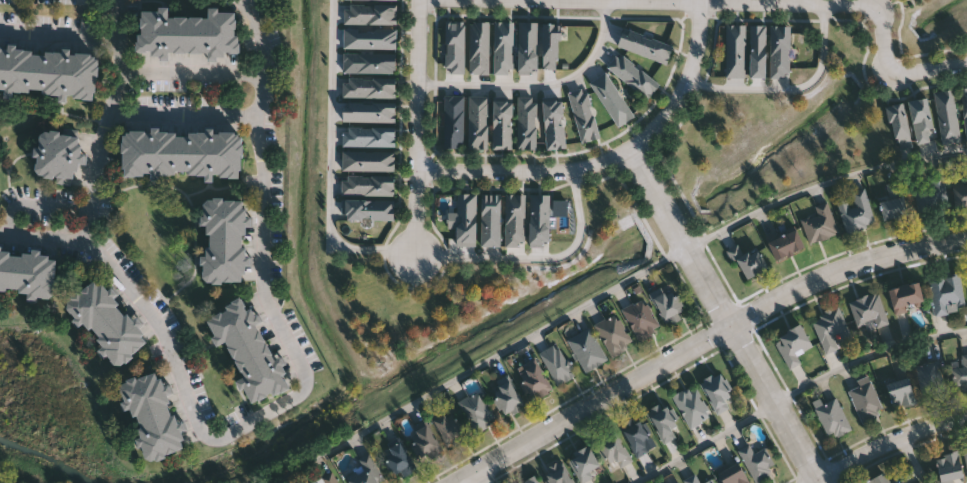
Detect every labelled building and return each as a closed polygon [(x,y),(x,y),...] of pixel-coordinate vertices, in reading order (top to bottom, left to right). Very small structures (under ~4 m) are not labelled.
[(344,24),(344,5),(397,5),(397,24),(344,24)] [(138,7),(169,6),(169,15),(208,14),(208,6),(218,6),(218,10),(237,9),(238,50),(139,53),(138,7)] [(465,21),(465,73),(446,73),(446,21),(465,21)] [(470,74),(470,21),(489,21),(489,74),(470,74)] [(513,21),(513,73),(494,73),(494,21),(513,21)] [(537,21),(537,72),(518,72),(518,21),(537,21)] [(542,68),(542,23),(558,23),(558,68),(542,68)] [(744,76),(726,76),(726,24),(744,24),(744,76)] [(751,76),(751,25),(764,25),(764,76),(751,76)] [(770,78),(770,25),(789,25),(789,78),(770,78)] [(396,48),(344,48),(344,28),(396,28),(396,48)] [(667,63),(616,46),(622,28),(673,45),(667,63)] [(12,91),(0,91),(0,47),(97,49),(96,95),(12,93),(12,91)] [(395,52),(395,72),(344,72),(344,52),(395,52)] [(649,98),(607,68),(618,53),(660,83),(649,98)] [(617,126),(590,82),(607,72),(634,117),(617,126)] [(395,97),(343,97),(343,77),(395,77),(395,97)] [(599,137),(582,142),(568,92),(586,88),(599,137)] [(953,89),(960,141),(941,143),(934,91),(953,89)] [(463,95),(463,147),(444,147),(444,95),(463,95)] [(469,96),(487,96),(487,149),(469,149),(469,96)] [(536,149),(517,149),(517,98),(536,98),(536,149)] [(543,99),(562,98),(564,148),(545,149),(543,99)] [(493,149),(493,99),(512,99),(512,149),(493,149)] [(897,148),(888,104),(902,101),(911,145),(897,148)] [(342,121),(342,102),(395,102),(395,121),(342,121)] [(395,146),(343,146),(343,126),(395,126),(395,146)] [(204,174),(122,173),(122,129),(241,129),(241,177),(204,176),(204,174)] [(78,131),(79,183),(58,183),(58,174),(38,174),(38,131),(78,131)] [(342,170),(342,151),(394,151),(394,170),(342,170)] [(394,195),(342,195),(342,175),(394,175),(394,195)] [(918,213),(911,184),(942,177),(948,207),(918,213)] [(951,180),(966,179),(966,205),(954,206),(951,180)] [(906,217),(882,220),(879,201),(887,199),(885,183),(900,181),(906,217)] [(845,232),(836,198),(864,190),(874,224),(845,232)] [(457,246),(457,193),(475,193),(475,246),(457,246)] [(481,194),(500,194),(500,247),(481,247),(481,194)] [(505,247),(505,194),(524,194),(524,247),(505,247)] [(529,245),(529,194),(549,194),(549,245),(529,245)] [(246,199),(244,255),(246,255),(245,281),(203,280),(206,197),(246,199)] [(343,200),(394,200),(394,219),(343,219),(343,200)] [(814,207),(826,202),(838,233),(810,244),(800,220),(816,213),(814,207)] [(804,247),(775,261),(766,242),(794,228),(804,247)] [(758,248),(766,270),(741,280),(730,249),(738,246),(741,254),(758,248)] [(54,296),(0,291),(0,250),(58,255),(54,296)] [(933,312),(929,277),(960,274),(964,309),(933,312)] [(149,342),(116,367),(66,300),(100,275),(149,342)] [(895,315),(887,290),(916,280),(924,305),(895,315)] [(684,319),(662,325),(654,295),(664,292),(666,297),(677,294),(684,319)] [(877,292),(888,323),(876,327),(873,320),(857,326),(848,301),(877,292)] [(290,388),(246,400),(240,377),(230,341),(216,344),(208,316),(227,310),(224,302),(248,295),(256,322),(260,321),(270,356),(280,353),(290,388)] [(639,341),(622,309),(644,298),(661,330),(639,341)] [(840,307),(851,339),(844,342),(841,333),(833,335),(838,348),(824,353),(811,317),(840,307)] [(594,325),(616,313),(632,344),(611,356),(594,325)] [(788,369),(773,337),(801,324),(811,347),(796,354),(801,363),(788,369)] [(607,360),(584,372),(566,339),(589,326),(607,360)] [(559,386),(538,355),(555,343),(577,373),(559,386)] [(961,354),(966,354),(966,389),(955,390),(952,368),(962,367),(961,354)] [(529,396),(514,371),(533,359),(553,389),(538,399),(535,392),(529,396)] [(924,398),(915,365),(937,359),(946,392),(924,398)] [(729,408),(718,414),(699,382),(719,371),(733,395),(724,399),(729,408)] [(142,456),(136,408),(124,409),(120,378),(160,374),(161,384),(173,383),(174,392),(171,392),(174,418),(185,417),(187,428),(183,428),(186,451),(142,456)] [(886,383),(908,378),(915,403),(893,409),(886,383)] [(489,390),(509,379),(523,404),(503,415),(489,390)] [(859,422),(850,387),(873,381),(882,416),(859,422)] [(674,394),(696,385),(710,418),(687,428),(674,394)] [(497,420),(476,433),(457,404),(478,391),(497,420)] [(819,399),(822,404),(835,397),(851,429),(830,440),(811,403),(819,399)] [(680,434),(663,444),(646,412),(663,403),(680,434)] [(447,448),(432,417),(453,407),(468,437),(447,448)] [(651,450),(637,458),(619,426),(638,415),(650,437),(645,440),(651,450)] [(410,433),(426,424),(441,450),(425,459),(410,433)] [(613,472),(598,444),(616,434),(631,462),(613,472)] [(416,468),(402,478),(397,471),(394,473),(380,454),(398,442),(416,468)] [(754,453),(763,447),(777,471),(756,482),(737,451),(749,444),(754,453)] [(602,470),(581,482),(567,458),(588,446),(602,470)] [(934,456),(956,451),(963,476),(941,482),(934,456)] [(372,454),(384,482),(349,482),(342,467),(372,454)] [(735,460),(750,482),(723,482),(716,473),(735,460)] [(560,461),(572,482),(547,482),(541,471),(560,461)] [(882,471),(889,482),(863,482),(882,471)] [(335,472),(339,482),(310,482),(335,472)] [(696,472),(703,482),(684,482),(682,480),(696,472)] [(534,475),(539,482),(522,482),(534,475)]
